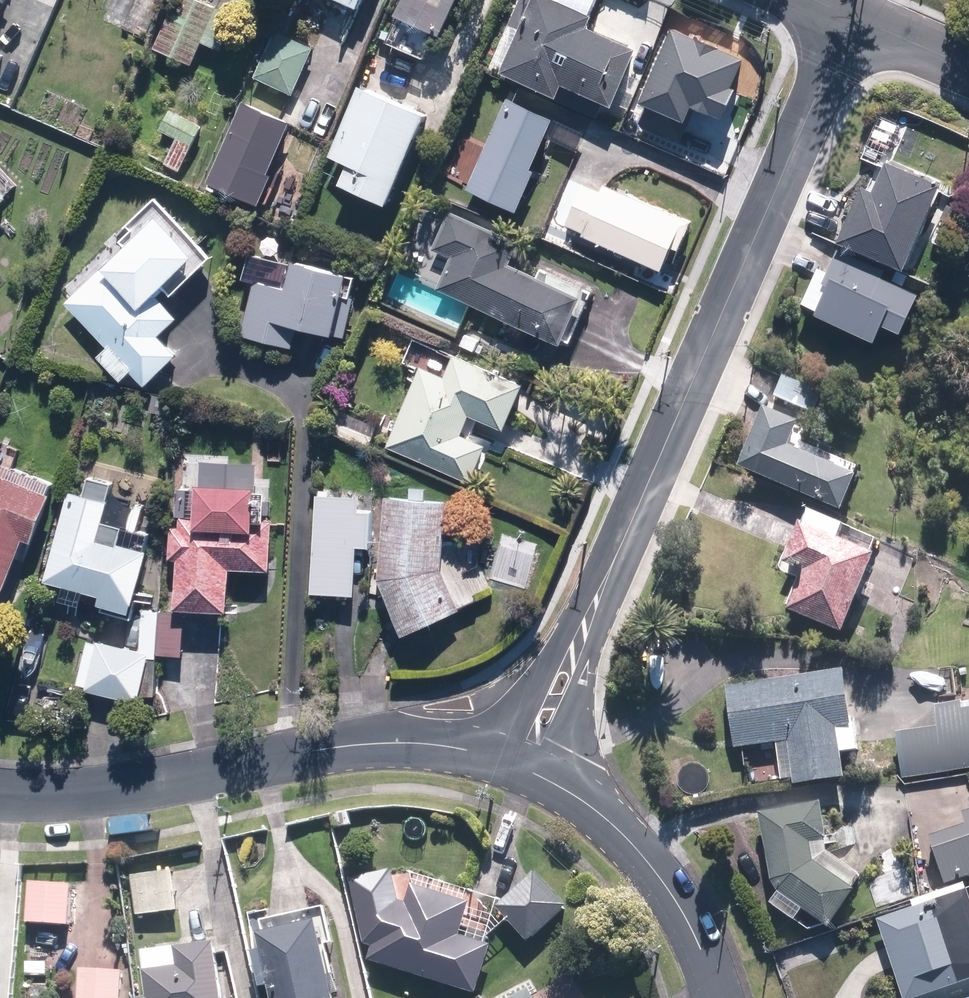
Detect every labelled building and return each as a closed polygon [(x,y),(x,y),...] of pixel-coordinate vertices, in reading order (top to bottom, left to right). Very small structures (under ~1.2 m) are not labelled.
[(192,64),(201,43),(220,51),(235,15),(200,0),(177,0),(156,49),(192,64)] [(357,10),(361,0),(334,0),(357,10)] [(393,17),(397,19),(385,44),(388,46),(382,58),(407,70),(413,58),(424,63),(453,0),(401,0),(393,17)] [(633,49),(587,31),(592,17),(549,0),(522,0),(509,34),(517,38),(501,79),(555,99),(559,88),(611,108),(633,49)] [(746,53),(666,18),(625,110),(685,136),(700,103),(720,112),(746,53)] [(314,47),(274,29),(252,79),(292,97),(314,47)] [(357,85),(326,157),(343,165),(334,185),(384,206),(423,114),(357,85)] [(518,213),(534,172),(532,171),(544,139),(546,139),(580,152),(581,150),(589,127),(553,114),(551,118),(505,101),(470,195),(518,213)] [(293,126),(242,103),(206,184),(257,207),(293,126)] [(174,142),(163,163),(179,172),(204,127),(172,109),(159,133),(174,142)] [(834,238),(900,267),(937,184),(883,160),(869,190),(858,185),(834,238)] [(15,190),(0,174),(0,204),(15,190)] [(659,272),(671,247),(679,251),(691,224),(680,219),(588,177),(564,229),(659,272)] [(158,337),(178,318),(155,293),(162,287),(170,296),(209,259),(154,199),(124,226),(128,231),(118,240),(124,246),(63,302),(106,348),(95,358),(120,384),(130,375),(142,388),(176,357),(158,337)] [(435,294),(468,307),(457,335),(463,337),(458,348),(476,355),(491,317),(564,347),(584,297),(509,267),(518,245),(448,216),(434,250),(450,257),(435,294)] [(884,268),(836,247),(821,281),(816,279),(806,303),(814,306),(811,312),(871,338),(878,321),(897,329),(914,290),(880,277),(884,268)] [(243,281),(252,284),(238,335),(292,350),(297,330),(344,342),(354,302),(349,301),(355,279),(260,254),(259,258),(250,255),(243,281)] [(401,363),(418,370),(383,451),(469,488),(490,440),(471,432),(468,439),(460,435),(468,417),(501,432),(522,385),(429,345),(412,338),(401,363)] [(760,408),(734,468),(838,512),(853,476),(785,447),(795,424),(804,428),(820,392),(781,375),(766,410),(760,408)] [(335,405),(324,428),(370,449),(380,426),(335,405)] [(256,490),(258,460),(174,455),(168,560),(176,560),(172,610),(227,614),(230,568),(268,571),(271,522),(265,521),(266,491),(256,490)] [(21,540),(33,544),(51,495),(47,493),(51,480),(0,461),(0,596),(21,540)] [(89,479),(84,496),(68,492),(42,581),(99,597),(97,606),(129,615),(147,555),(116,546),(122,526),(101,520),(111,485),(89,479)] [(357,511),(358,497),(315,495),(309,594),(353,597),(356,548),(368,549),(370,512),(357,511)] [(445,499),(383,496),(380,573),(375,575),(400,635),(458,611),(441,571),(445,499)] [(871,555),(795,522),(780,559),(800,567),(782,609),(838,632),(871,555)] [(149,656),(148,658),(157,658),(157,655),(182,656),(184,626),(173,626),(173,612),(141,610),(139,653),(149,656)] [(45,634),(26,631),(20,662),(39,666),(45,634)] [(149,656),(139,653),(89,638),(75,686),(135,704),(148,658),(149,656)] [(846,718),(839,669),(723,685),(732,748),(773,742),(779,781),(790,780),(790,785),(842,778),(838,752),(856,750),(851,717),(846,718)] [(904,777),(968,769),(968,702),(967,702),(968,709),(960,710),(959,701),(930,705),(932,726),(898,730),(904,777)] [(968,875),(968,799),(965,800),(968,809),(960,812),(964,825),(927,837),(944,884),(968,875)] [(756,812),(768,879),(774,893),(826,928),(851,891),(811,864),(807,843),(825,840),(818,801),(756,812)] [(174,872),(133,875),(135,915),(176,913),(174,872)] [(565,907),(535,876),(497,912),(527,943),(565,907)] [(72,887),(27,883),(24,924),(69,928),(72,887)] [(963,887),(874,916),(901,997),(905,997),(968,978),(968,905),(963,887)] [(371,948),(367,962),(476,993),(489,945),(458,936),(467,904),(415,889),(408,917),(382,909),(380,909),(378,909),(376,909),(375,909),(373,910),(372,910),(370,911),(368,912),(367,912),(366,913),(364,914),(363,916),(362,917),(361,918),(360,920),(359,921),(359,923),(358,925),(358,926),(358,928),(358,930),(358,931),(358,933),(359,935),(359,936),(360,938),(360,939),(361,941),(362,942),(364,943),(365,945),(366,946),(368,947),(369,947),(371,948)] [(267,988),(269,997),(333,997),(317,923),(256,936),(259,952),(251,954),(259,990),(267,988)] [(231,966),(216,968),(214,946),(143,953),(148,997),(238,997),(231,966)] [(78,997),(121,997),(123,972),(80,970),(78,997)]
